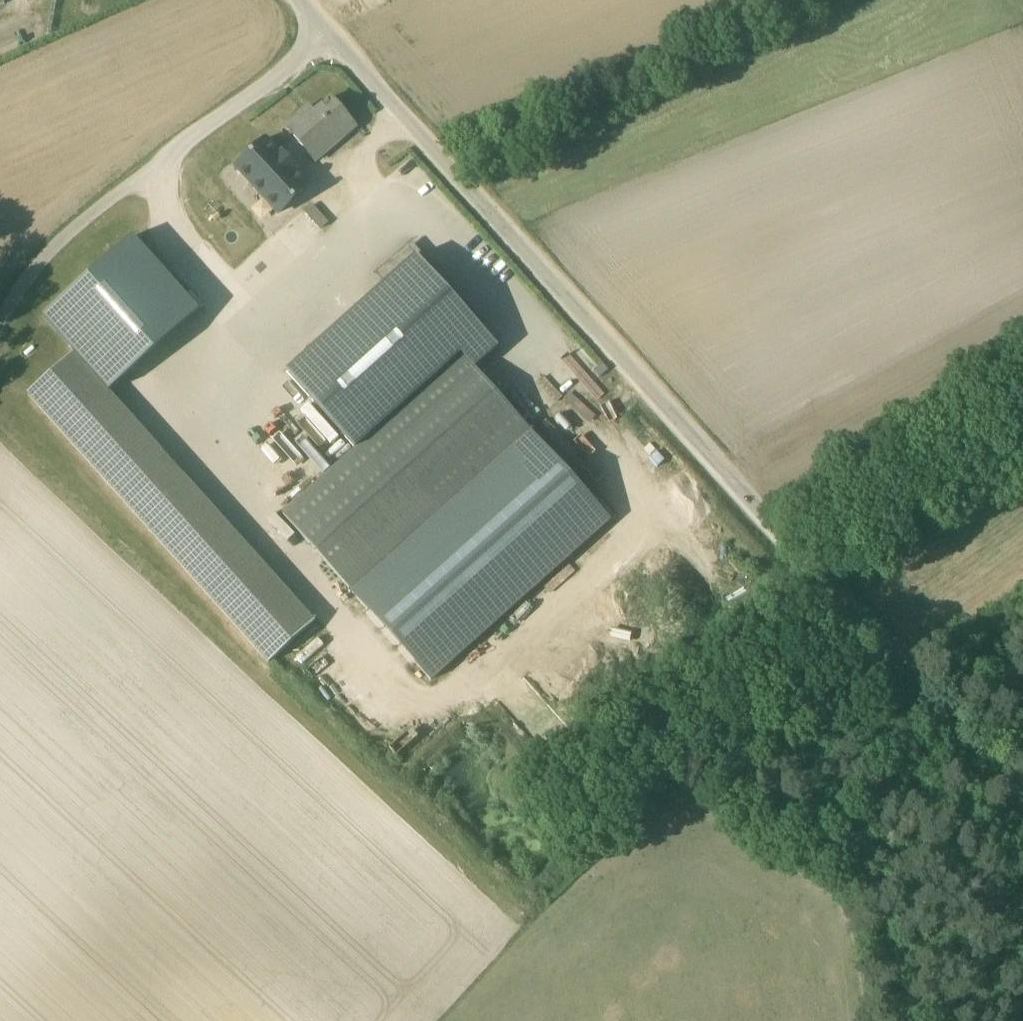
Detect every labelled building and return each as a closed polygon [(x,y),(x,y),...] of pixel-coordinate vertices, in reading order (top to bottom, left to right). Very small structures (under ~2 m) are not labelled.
[(307,164),(357,130),(332,93),(310,108),(308,104),(279,122),(307,164)] [(305,190),(265,140),(233,164),(273,214),(305,190)] [(133,236),(43,316),(110,391),(199,311),(133,236)] [(474,319),(410,248),(382,272),(380,269),(376,273),(385,283),(287,371),(356,449),(283,514),(351,589),(529,428),(475,368),(498,347),(477,323),(481,320),(478,316),(474,319)]
